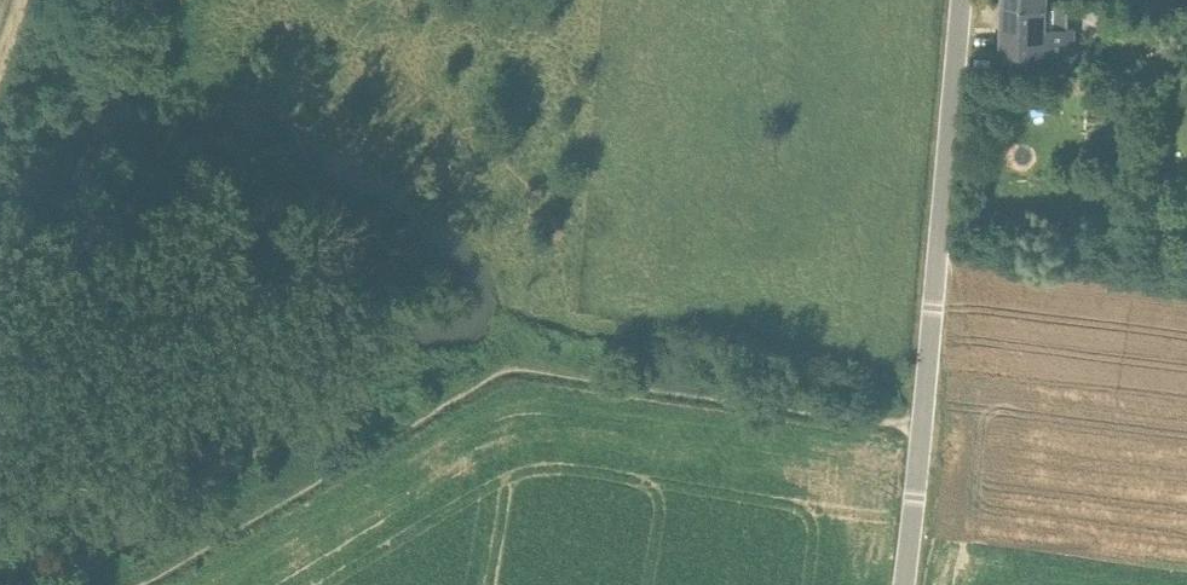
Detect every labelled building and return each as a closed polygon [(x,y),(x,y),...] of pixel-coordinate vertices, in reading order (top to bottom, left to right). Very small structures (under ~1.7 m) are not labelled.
[(1002,4),(1000,52),(1075,54),(1076,30),(1067,30),(1068,6),(1046,5),(1002,4)]
